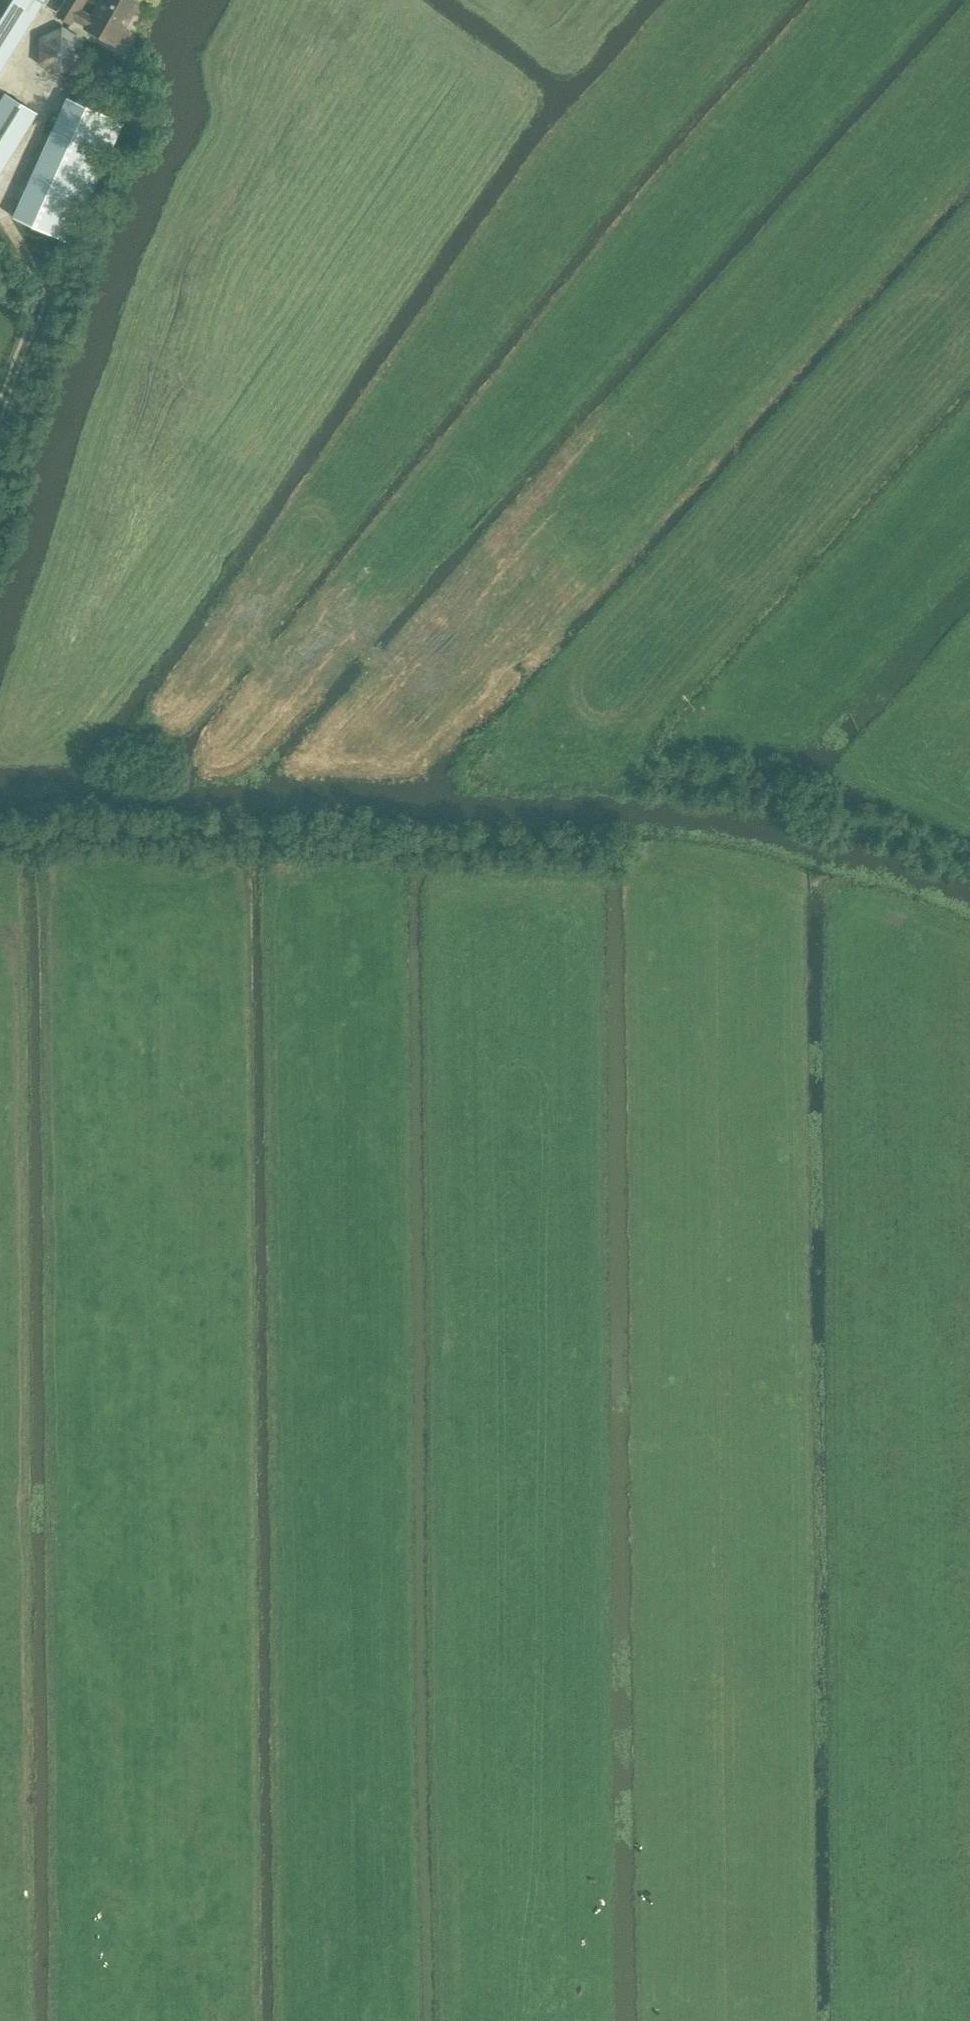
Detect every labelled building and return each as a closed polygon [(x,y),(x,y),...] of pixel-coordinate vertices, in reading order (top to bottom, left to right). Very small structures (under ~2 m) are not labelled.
[(40,9),(27,0),(0,0),(0,73),(40,9)] [(40,9),(45,0),(27,0),(40,9)] [(140,0),(102,0),(93,16),(81,8),(86,0),(66,0),(58,14),(73,23),(75,19),(88,26),(85,30),(110,44),(116,43),(117,40),(124,44),(131,32),(124,28),(140,0)] [(62,79),(83,64),(84,41),(62,27),(39,39),(39,65),(62,79)] [(38,113),(6,93),(0,103),(0,175),(38,113)]
